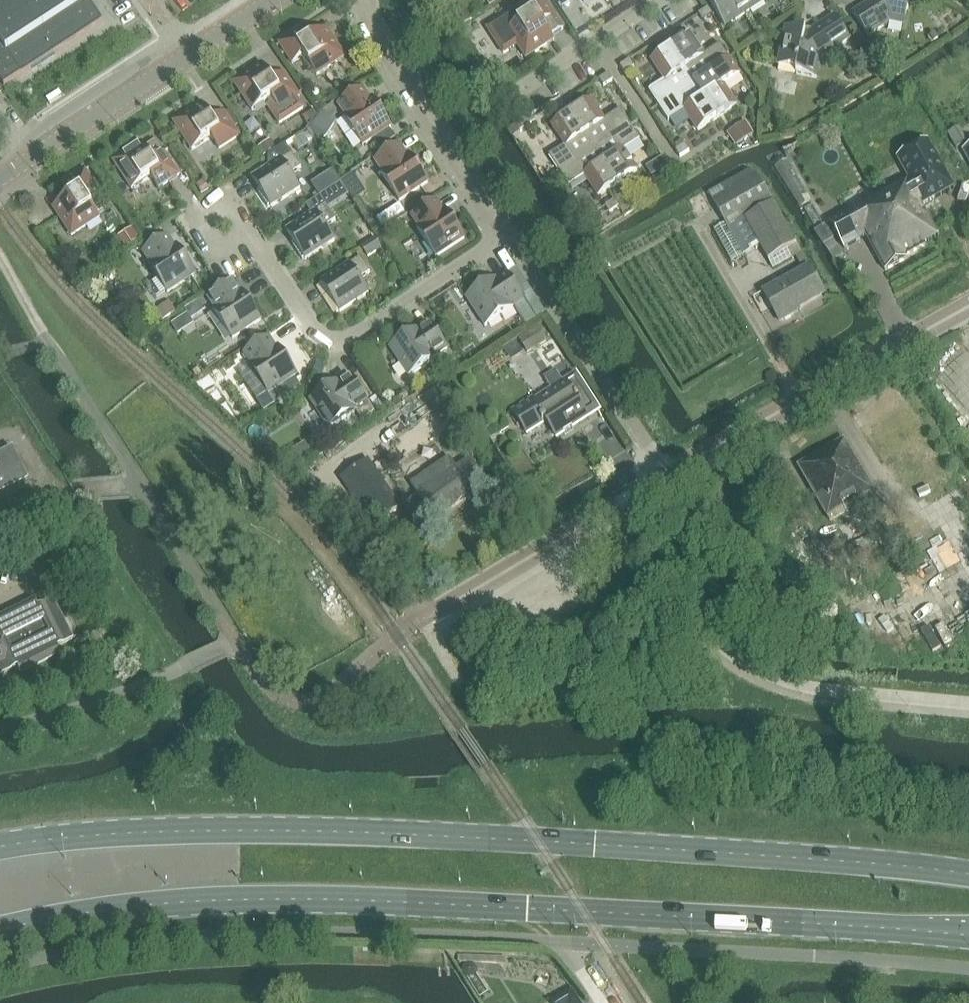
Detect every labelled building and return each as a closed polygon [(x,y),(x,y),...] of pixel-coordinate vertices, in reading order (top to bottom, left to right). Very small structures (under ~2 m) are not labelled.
[(504,53),(518,44),(527,58),(555,39),(553,36),(564,28),(546,0),(528,0),(520,5),(520,6),(488,27),(504,53)] [(726,26),(765,0),(709,0),(726,26)] [(854,13),(869,36),(890,21),(905,24),(909,4),(905,3),(906,0),(871,0),(870,3),(869,3),(854,13)] [(709,7),(699,14),(704,21),(713,14),(709,7)] [(812,32),(787,26),(779,65),(798,69),(797,73),(817,78),(821,57),(851,38),(836,15),(813,30),(812,32)] [(303,27),(280,43),(293,63),(305,56),(317,75),(345,56),(327,28),(311,38),(303,27)] [(672,46),(695,82),(730,59),(721,44),(705,54),(691,34),(672,46)] [(659,105),(695,82),(672,46),(652,59),(666,80),(649,90),(659,105)] [(621,65),(625,72),(635,66),(630,59),(621,65)] [(730,59),(695,82),(718,118),(738,105),(724,84),(740,74),(730,59)] [(253,110),(268,100),(270,103),(268,105),(280,123),(303,108),(297,98),(300,95),(285,72),(273,80),(263,63),(234,82),(253,110)] [(609,73),(600,79),(604,86),(614,80),(609,73)] [(718,118),(695,82),(659,105),(669,120),(685,110),(699,130),(718,118)] [(364,88),(339,104),(346,115),(344,116),(363,145),(392,126),(373,97),(371,99),(364,88)] [(591,99),(572,112),(595,147),(631,124),(621,109),(605,120),(591,99)] [(213,119),(203,103),(174,121),(193,149),(212,137),(219,148),(240,135),(225,111),(213,119)] [(332,104),(322,111),(322,112),(332,119),(333,118),(338,114),(332,104)] [(334,122),(332,119),(322,112),(312,128),(320,140),(325,136),(334,122)] [(560,171),(595,147),(572,112),(552,125),(566,145),(550,156),(560,171)] [(531,114),(522,121),(526,128),(536,121),(531,114)] [(749,123),(730,136),(737,147),(757,134),(749,123)] [(631,124),(595,147),(619,183),(638,170),(624,150),(641,139),(631,124)] [(304,135),(294,141),(299,150),(310,143),(304,135)] [(270,139),(257,147),(262,155),(275,147),(270,139)] [(155,141),(146,148),(153,158),(162,152),(155,141)] [(909,179),(880,195),(912,253),(927,245),(926,242),(939,235),(923,205),(955,187),(929,141),(898,158),(909,179)] [(146,148),(142,142),(114,161),(133,189),(152,176),(159,188),(180,174),(164,151),(162,152),(153,158),(146,148)] [(286,143),(269,155),(274,163),(253,177),(260,189),(258,191),(269,207),(271,205),(272,206),(301,187),(292,174),(302,167),(286,143)] [(407,155),(400,144),(375,159),(383,171),(381,172),(400,200),(429,182),(410,153),(407,155)] [(686,144),(676,150),(681,157),(690,151),(686,144)] [(599,196),(619,183),(595,147),(560,171),(569,186),(586,175),(599,196)] [(651,165),(656,173),(669,164),(664,156),(651,165)] [(345,169),(360,183),(369,174),(354,160),(345,169)] [(99,190),(86,170),(62,185),(70,196),(54,207),(72,235),(100,217),(88,198),(99,190)] [(312,184),(320,196),(341,181),(334,170),(312,184)] [(724,193),(713,199),(726,222),(729,228),(745,219),(761,246),(769,260),(798,244),(774,202),(758,174),(724,193)] [(351,176),(341,182),(347,190),(356,184),(351,176)] [(204,180),(197,185),(202,194),(209,190),(204,180)] [(721,187),(710,193),(713,199),(724,193),(721,187)] [(907,256),(912,253),(880,195),(831,223),(845,248),(867,236),(886,271),(908,258),(907,256)] [(307,205),(312,213),(316,211),(327,204),(321,196),(307,205)] [(444,210),(437,199),(412,215),(419,226),(417,227),(436,256),(465,237),(446,209),(444,210)] [(615,200),(606,206),(610,213),(620,207),(615,200)] [(316,211),(287,230),(295,241),(292,243),(303,259),(305,258),(306,259),(335,240),(326,226),(336,219),(327,204),(316,211)] [(825,225),(816,231),(826,246),(834,240),(835,240),(825,225)] [(132,227),(121,234),(127,243),(138,236),(132,227)] [(158,231),(142,241),(147,249),(163,239),(158,231)] [(175,246),(168,235),(163,239),(147,249),(144,251),(151,262),(149,263),(168,292),(197,273),(178,244),(175,246)] [(376,238),(363,247),(369,256),(382,248),(376,238)] [(798,244),(769,260),(773,269),(803,252),(798,244)] [(351,263),(350,263),(321,282),(329,294),(327,295),(337,312),(340,310),(340,311),(369,292),(361,278),(371,272),(361,257),(351,263)] [(825,293),(810,266),(765,291),(780,318),(825,293)] [(496,278),(467,296),(486,325),(514,307),(513,305),(524,298),(508,273),(497,280),(496,278)] [(241,292),(233,281),(209,297),(216,308),(214,309),(233,338),(262,319),(243,290),(241,292)] [(533,292),(524,298),(538,319),(546,313),(533,292)] [(168,302),(157,309),(164,319),(175,312),(168,302)] [(197,302),(185,310),(188,314),(192,319),(204,312),(197,302)] [(421,330),(420,328),(391,347),(410,375),(438,357),(437,355),(448,347),(432,323),(421,330)] [(539,328),(521,340),(528,351),(546,339),(539,328)] [(277,347),(270,336),(245,352),(252,363),(250,364),(269,393),(298,374),(279,345),(277,347)] [(317,362),(313,372),(321,375),(325,365),(317,362)] [(553,389),(536,401),(533,397),(513,410),(527,432),(547,420),(556,435),(563,430),(565,433),(573,428),(571,425),(579,420),(576,417),(584,412),(586,415),(597,408),(576,375),(564,383),(556,371),(546,377),(553,389)] [(341,382),(340,380),(311,399),(330,428),(357,410),(363,419),(376,411),(352,375),(341,382)] [(602,422),(594,428),(606,444),(614,439),(602,422)] [(844,440),(799,466),(831,521),(862,503),(858,497),(872,489),(844,440)] [(0,453),(0,493),(28,479),(12,447),(0,453)] [(411,484),(417,494),(434,519),(468,496),(473,493),(475,496),(489,487),(470,458),(457,467),(451,457),(411,484)] [(368,460),(341,478),(373,524),(399,505),(368,460)] [(17,665),(20,672),(60,652),(57,645),(73,637),(53,597),(37,605),(33,598),(0,615),(0,674),(17,665)] [(580,1001),(573,990),(554,1002),(582,1002),(580,1001)]
